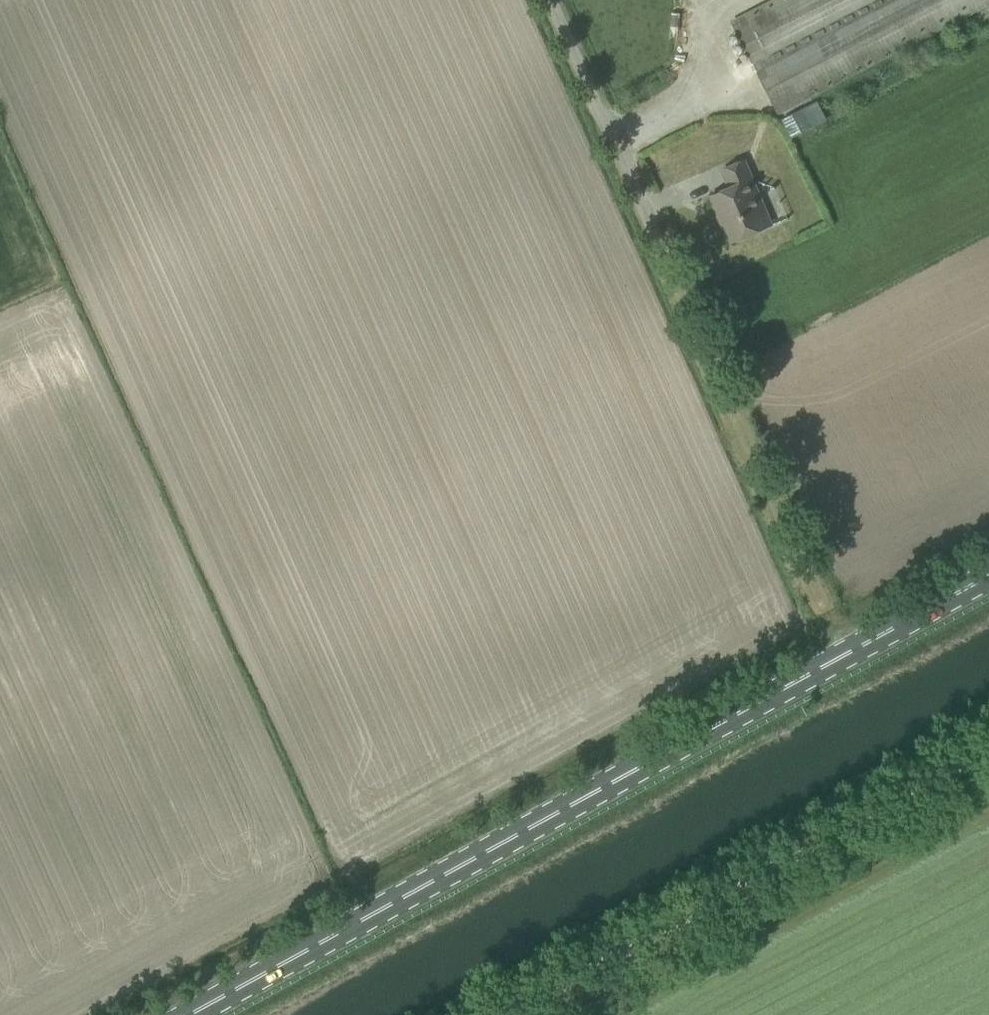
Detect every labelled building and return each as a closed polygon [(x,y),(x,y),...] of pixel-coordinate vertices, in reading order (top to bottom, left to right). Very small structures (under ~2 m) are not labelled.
[(732,22),(753,63),(754,62),(759,72),(758,72),(779,113),(988,7),(988,0),(777,0),(732,22)] [(781,118),(790,136),(826,119),(817,100),(781,118)] [(744,161),(723,170),(730,188),(711,196),(718,213),(721,212),(733,241),(767,227),(753,195),(758,193),(744,161)]
